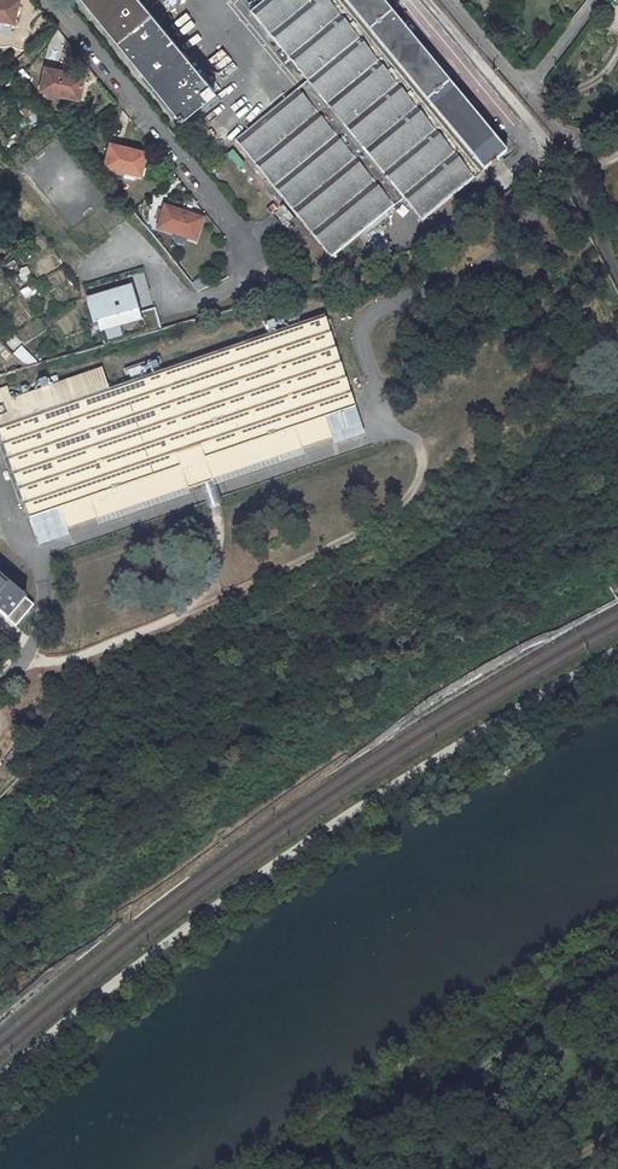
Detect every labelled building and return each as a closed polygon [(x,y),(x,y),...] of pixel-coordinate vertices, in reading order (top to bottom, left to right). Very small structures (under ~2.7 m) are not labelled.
[(10,0),(0,0),(0,22),(11,24),(16,1),(10,0)] [(179,119),(212,91),(143,5),(139,0),(83,0),(179,119)] [(379,0),(265,0),(249,13),(306,83),(232,143),(327,258),(400,200),(419,223),(504,155),(379,0)] [(80,77),(44,68),(38,91),(75,100),(80,77)] [(144,154),(108,143),(102,165),(137,175),(139,167),(140,167),(144,154)] [(202,218),(165,207),(158,230),(195,241),(202,218)] [(297,245),(287,249),(290,258),(289,260),(288,262),(289,264),(289,265),(290,267),(291,269),(293,270),(295,270),(296,271),(299,270),(300,270),(302,268),(303,267),(304,265),(304,263),(304,262),(304,260),(303,258),(302,256),(300,255),(297,245)] [(21,284),(31,281),(26,266),(16,270),(21,284)] [(139,323),(130,291),(87,303),(89,312),(93,323),(97,322),(100,334),(139,323)] [(2,391),(0,391),(0,446),(25,520),(34,517),(37,525),(70,514),(67,507),(157,477),(160,484),(185,475),(183,468),(315,424),(317,431),(346,422),(343,413),(352,410),(346,392),(349,391),(339,362),(335,363),(321,319),(106,391),(20,420),(12,399),(6,401),(2,391)] [(139,323),(100,334),(103,345),(142,334),(139,323)] [(19,346),(11,354),(27,368),(34,360),(19,346)] [(20,420),(106,391),(99,370),(12,399),(20,420)] [(355,418),(352,410),(343,413),(346,422),(355,418)] [(37,525),(34,517),(25,520),(28,528),(37,525)] [(15,626),(32,606),(0,580),(0,613),(15,626)]
